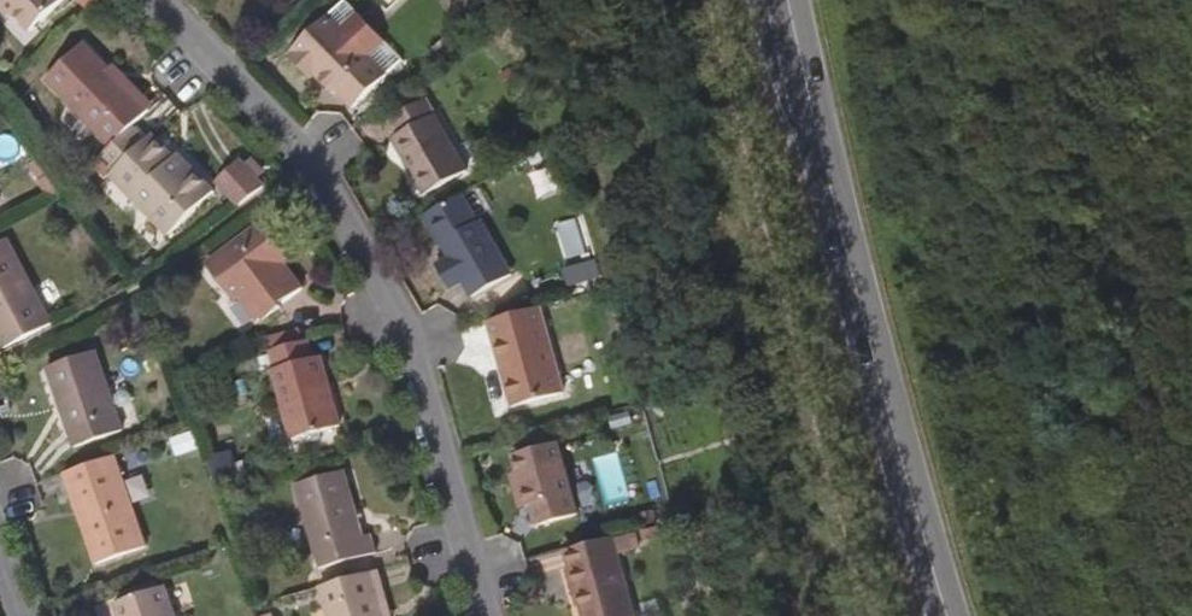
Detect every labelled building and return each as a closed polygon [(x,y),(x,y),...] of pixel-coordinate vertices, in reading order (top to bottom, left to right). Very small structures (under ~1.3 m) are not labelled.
[(2,0),(15,14),(33,32),(66,0),(0,0),(0,2),(2,0)] [(15,14),(2,0),(0,2),(0,10),(9,19),(15,14)] [(96,4),(93,0),(81,0),(90,10),(96,4)] [(313,68),(318,74),(337,93),(341,91),(357,107),(388,77),(370,58),(385,43),(358,17),(343,31),(330,17),(294,50),(296,53),(292,57),(307,74),(313,68)] [(131,131),(148,113),(107,71),(83,46),(46,81),(112,149),(131,131)] [(148,113),(153,109),(113,67),(107,71),(148,113)] [(312,80),(318,74),(313,68),(307,74),(312,80)] [(427,194),(468,171),(427,99),(396,115),(406,133),(396,139),(427,194)] [(131,131),(112,149),(101,159),(114,173),(122,167),(175,223),(207,193),(151,136),(144,143),(131,131)] [(66,192),(54,175),(42,184),(53,199),(66,192)] [(463,195),(424,218),(435,237),(438,236),(452,260),(439,266),(451,288),(464,281),(475,298),(515,277),(483,222),(479,223),(463,195)] [(275,255),(283,247),(266,224),(211,264),(237,301),(242,299),(259,321),(304,288),(286,263),(284,265),(275,255)] [(7,348),(53,323),(9,239),(0,244),(0,335),(7,348)] [(292,258),(283,247),(275,255),(284,265),(286,263),(292,258)] [(540,309),(491,323),(514,407),(563,394),(540,309)] [(309,341),(272,351),(277,372),(275,373),(294,441),(340,430),(331,397),(323,399),(314,363),(315,362),(309,341)] [(75,448),(122,433),(95,353),(47,369),(75,448)] [(322,360),(315,362),(314,363),(323,399),(331,397),(322,360)] [(506,460),(511,477),(519,475),(528,511),(532,509),(537,528),(580,516),(560,445),(506,460)] [(115,456),(66,473),(95,563),(145,547),(115,456)] [(320,570),(377,554),(373,536),(365,538),(347,473),(297,488),(320,570)] [(519,512),(528,511),(519,475),(511,477),(519,512)] [(568,551),(572,567),(568,570),(577,602),(582,602),(584,609),(586,615),(634,615),(613,538),(568,551)] [(322,588),(330,615),(383,615),(377,595),(385,591),(379,571),(322,588)] [(385,591),(377,595),(383,615),(392,615),(385,591)] [(171,592),(121,606),(124,615),(178,615),(171,592)]
